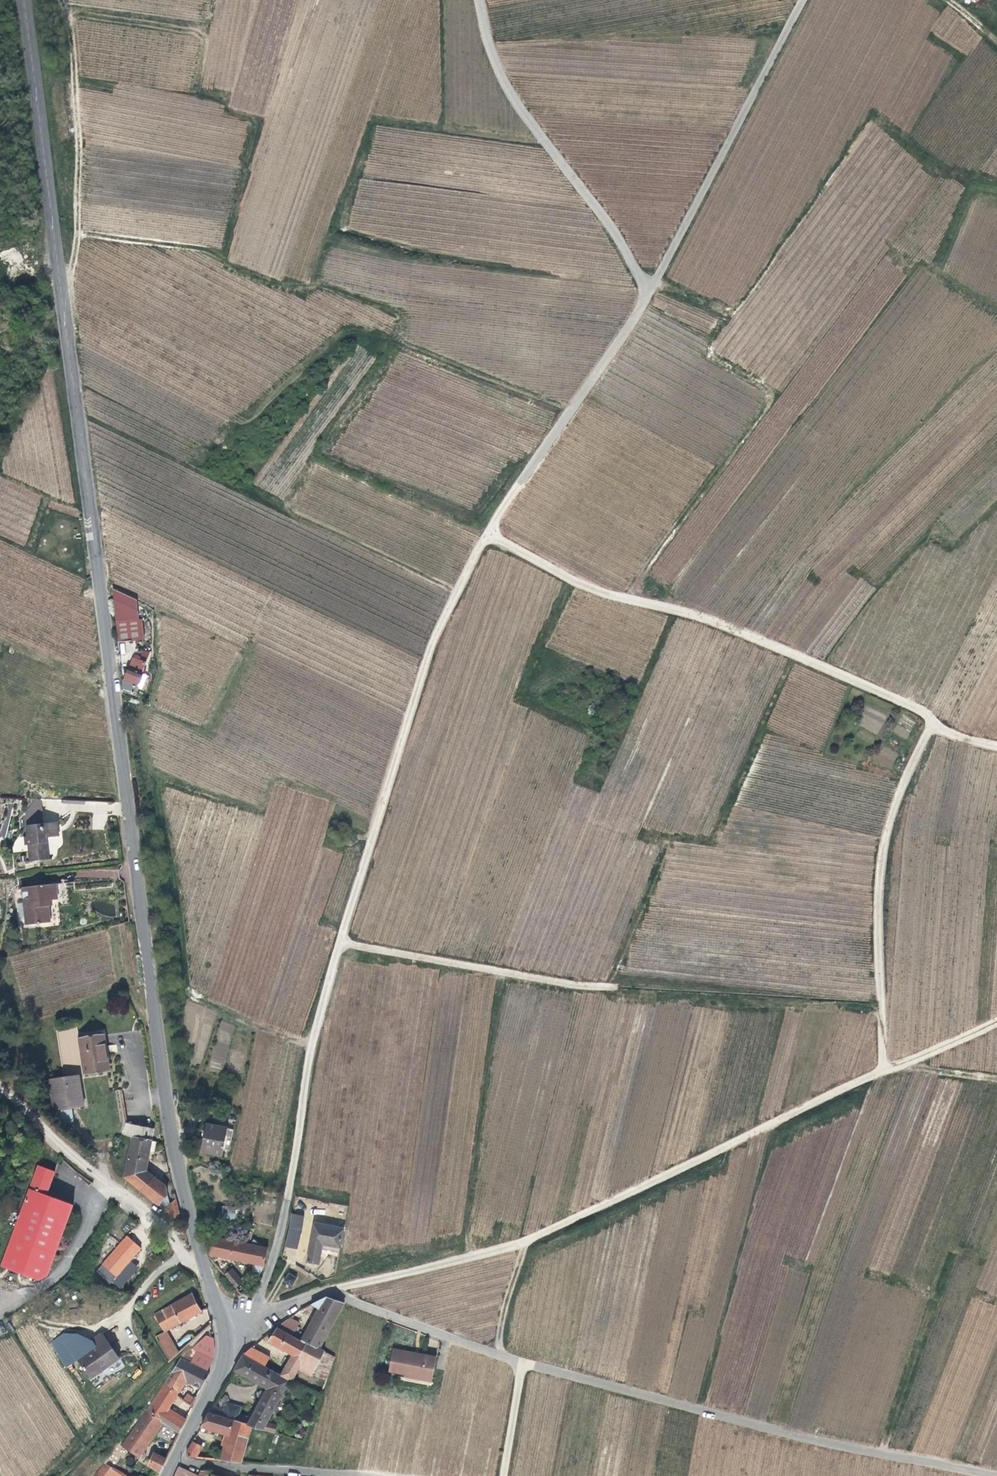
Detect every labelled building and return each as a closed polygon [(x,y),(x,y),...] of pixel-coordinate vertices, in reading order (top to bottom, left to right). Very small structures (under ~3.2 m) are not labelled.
[(138,612),(136,602),(113,591),(114,601),(138,612)] [(139,621),(138,612),(114,601),(116,626),(127,625),(127,622),(139,621)] [(141,640),(139,621),(127,622),(127,625),(116,626),(118,647),(129,646),(141,640)] [(149,677),(141,674),(145,663),(138,661),(139,658),(137,657),(136,660),(132,658),(125,679),(125,682),(123,691),(133,695),(136,688),(144,691),(149,677)] [(108,830),(109,802),(66,800),(66,810),(93,811),(92,829),(108,830)] [(57,823),(43,824),(42,808),(35,809),(28,810),(25,812),(27,826),(27,834),(27,836),(28,845),(30,861),(48,860),(46,838),(58,837),(57,823)] [(55,900),(54,884),(21,887),(24,925),(47,922),(46,907),(49,906),(49,900),(55,900)] [(219,1031),(232,1035),(235,1025),(221,1022),(219,1031)] [(60,1045),(78,1044),(77,1028),(59,1029),(60,1045)] [(103,1037),(79,1042),(85,1077),(109,1072),(103,1037)] [(79,1078),(54,1083),(49,1084),(55,1115),(85,1109),(84,1109),(79,1078)] [(120,1090),(106,1093),(110,1126),(124,1124),(120,1090)] [(122,1135),(132,1139),(132,1138),(151,1142),(154,1130),(126,1124),(122,1135)] [(223,1129),(202,1125),(196,1152),(219,1156),(223,1129)] [(132,1139),(123,1178),(135,1187),(147,1173),(145,1172),(151,1142),(132,1138),(132,1139)] [(21,1204),(0,1267),(0,1268),(37,1281),(47,1277),(65,1227),(72,1207),(43,1197),(52,1170),(43,1167),(38,1166),(34,1165),(21,1204)] [(147,1173),(135,1187),(148,1197),(159,1183),(147,1173)] [(159,1183),(148,1197),(159,1206),(163,1200),(165,1202),(167,1199),(166,1197),(167,1195),(166,1188),(159,1183)] [(180,1216),(175,1200),(163,1210),(175,1220),(180,1216)] [(235,1219),(235,1207),(222,1206),(222,1218),(235,1219)] [(290,1230),(284,1249),(297,1253),(303,1232),(305,1219),(293,1217),(290,1230)] [(272,1228),(252,1223),(251,1233),(270,1237),(272,1228)] [(319,1245),(339,1248),(343,1226),(328,1223),(327,1229),(313,1227),(307,1264),(315,1266),(318,1250),(319,1245)] [(263,1268),(267,1250),(261,1249),(261,1247),(254,1241),(250,1246),(213,1238),(209,1256),(252,1265),(252,1276),(258,1278),(263,1268)] [(139,1250),(124,1239),(101,1267),(115,1279),(139,1250)] [(338,1254),(339,1248),(319,1245),(318,1250),(338,1254)] [(231,1270),(223,1276),(228,1282),(236,1276),(231,1270)] [(297,1280),(288,1274),(282,1284),(291,1289),(297,1280)] [(236,1276),(228,1282),(234,1290),(238,1287),(242,1284),(236,1276)] [(163,1332),(164,1331),(166,1330),(201,1312),(192,1294),(154,1315),(163,1332)] [(318,1309),(301,1342),(318,1351),(318,1350),(343,1305),(325,1299),(311,1306),(318,1309)] [(268,1336),(263,1340),(283,1350),(293,1356),(284,1371),(281,1377),(291,1382),(292,1382),(298,1371),(310,1378),(311,1376),(326,1381),(334,1358),(318,1350),(318,1351),(301,1342),(277,1329),(272,1338),(268,1336)] [(155,1337),(169,1362),(179,1353),(166,1330),(164,1331),(164,1332),(155,1337)] [(94,1347),(75,1360),(88,1379),(118,1357),(101,1333),(90,1341),(94,1347)] [(212,1337),(207,1335),(190,1350),(195,1352),(189,1364),(207,1373),(212,1361),(214,1349),(212,1337)] [(252,1348),(243,1356),(268,1370),(272,1361),(270,1360),(271,1358),(252,1348)] [(293,1356),(283,1350),(280,1357),(284,1359),(280,1368),(284,1371),(293,1356)] [(437,1360),(423,1357),(394,1352),(390,1374),(405,1377),(404,1383),(418,1386),(431,1388),(437,1360)] [(268,1370),(243,1356),(234,1372),(267,1390),(250,1419),(246,1425),(251,1427),(251,1428),(262,1431),(266,1424),(291,1382),(281,1377),(276,1374),(273,1372),(268,1370)] [(209,1374),(207,1373),(189,1364),(180,1359),(164,1385),(178,1394),(185,1381),(200,1390),(209,1374)] [(178,1394),(164,1385),(146,1412),(163,1424),(172,1430),(179,1434),(186,1420),(183,1418),(181,1422),(167,1412),(169,1409),(178,1394)] [(186,1393),(182,1401),(191,1405),(194,1397),(186,1393)] [(223,1411),(213,1408),(210,1415),(246,1425),(250,1419),(240,1416),(242,1411),(225,1406),(223,1411)] [(183,1418),(169,1409),(167,1412),(181,1422),(183,1418)] [(163,1424),(146,1412),(120,1446),(137,1458),(163,1424)] [(246,1425),(210,1415),(199,1433),(204,1434),(205,1430),(228,1436),(228,1437),(225,1447),(220,1461),(240,1463),(240,1461),(251,1428),(251,1427),(246,1425)] [(266,1424),(262,1431),(273,1434),(276,1427),(266,1424)] [(179,1434),(172,1430),(167,1441),(174,1445),(179,1434)] [(202,1448),(193,1442),(186,1455),(191,1459),(211,1460),(211,1455),(199,1453),(202,1448)] [(160,1473),(167,1457),(164,1456),(163,1458),(156,1455),(157,1452),(151,1449),(147,1456),(151,1459),(148,1465),(160,1473)] [(94,1475),(111,1475),(116,1470),(103,1463),(94,1475)] [(124,1475),(125,1475),(139,1475),(137,1475),(140,1471),(131,1465),(124,1475)] [(175,1475),(197,1475),(179,1468),(175,1475)]
